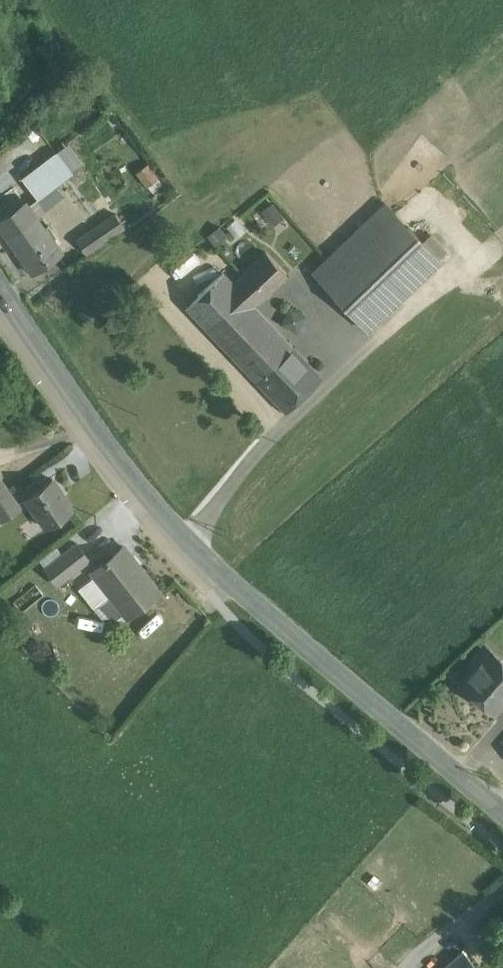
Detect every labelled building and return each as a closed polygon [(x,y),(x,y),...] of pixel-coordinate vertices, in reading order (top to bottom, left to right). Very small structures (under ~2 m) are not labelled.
[(68,145),(57,154),(73,175),(84,166),(68,145)] [(132,149),(118,161),(125,170),(139,159),(132,149)] [(57,154),(41,166),(57,187),(73,175),(57,154)] [(150,191),(162,185),(151,163),(139,170),(150,191)] [(41,166),(22,180),(38,201),(57,187),(41,166)] [(385,202),(313,271),(369,330),(441,261),(385,202)] [(114,212),(109,204),(100,210),(105,218),(114,212)] [(274,204),(262,211),(272,227),(284,220),(274,204)] [(44,231),(25,205),(0,222),(0,226),(9,239),(8,239),(33,275),(63,254),(55,243),(58,240),(49,227),(44,231)] [(116,214),(78,241),(87,254),(125,227),(116,214)] [(231,283),(221,272),(187,305),(254,375),(287,342),(253,306),(288,275),(266,251),(231,283)] [(320,377),(287,342),(254,375),(286,409),(320,377)] [(54,477),(27,496),(48,526),(75,507),(54,477)] [(8,489),(0,478),(0,495),(8,489)] [(2,519),(20,507),(8,489),(0,495),(0,516),(2,519)] [(77,541),(45,566),(58,583),(90,557),(77,541)] [(123,545),(92,569),(129,615),(160,591),(123,545)] [(493,653),(485,663),(478,665),(462,684),(491,708),(497,708),(502,701),(502,661),(493,653)] [(442,967),(477,967),(462,951),(442,967)]
